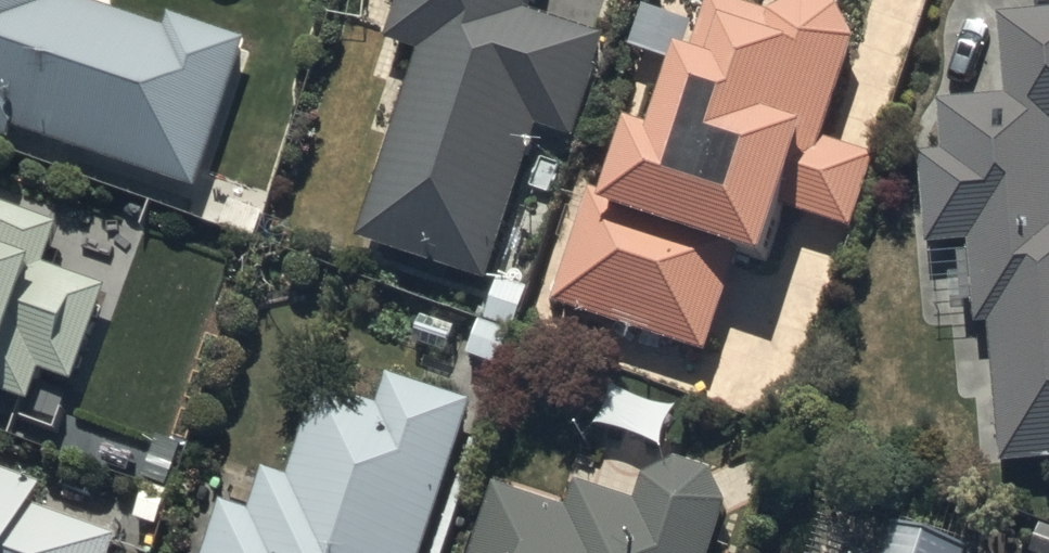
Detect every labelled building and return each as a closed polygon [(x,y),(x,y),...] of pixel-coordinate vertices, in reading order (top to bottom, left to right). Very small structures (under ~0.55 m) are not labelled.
[(20,122),(201,183),(251,34),(176,9),(171,24),(100,0),(0,0),(0,129),(15,134),(20,122)] [(365,233),(493,275),(542,123),(578,135),(611,33),(538,9),(540,0),(408,0),(395,40),(425,49),(365,233)] [(670,117),(644,109),(619,194),(597,188),(564,303),(716,348),(749,238),(780,247),(793,204),(858,223),(880,148),(833,134),(863,33),(847,0),(792,0),(778,8),(753,0),(707,0),(670,117)] [(1001,458),(1048,454),(1048,5),(1002,9),(1008,92),(943,97),(947,148),(927,149),(932,241),(970,238),(976,320),(991,318),(1001,458)] [(85,272),(95,243),(56,229),(60,217),(0,196),(0,386),(35,398),(47,365),(78,376),(111,281),(85,272)] [(323,379),(293,474),(271,467),(258,508),(227,498),(209,552),(429,552),(479,397),(392,369),(382,399),(323,379)] [(731,544),(720,541),(733,496),(718,466),(684,452),(650,470),(641,497),(586,478),(577,505),(501,479),(479,552),(729,552),(731,544)] [(125,533),(39,500),(45,483),(0,466),(0,552),(117,552),(125,533)] [(977,542),(900,516),(887,552),(973,552),(977,542)]
